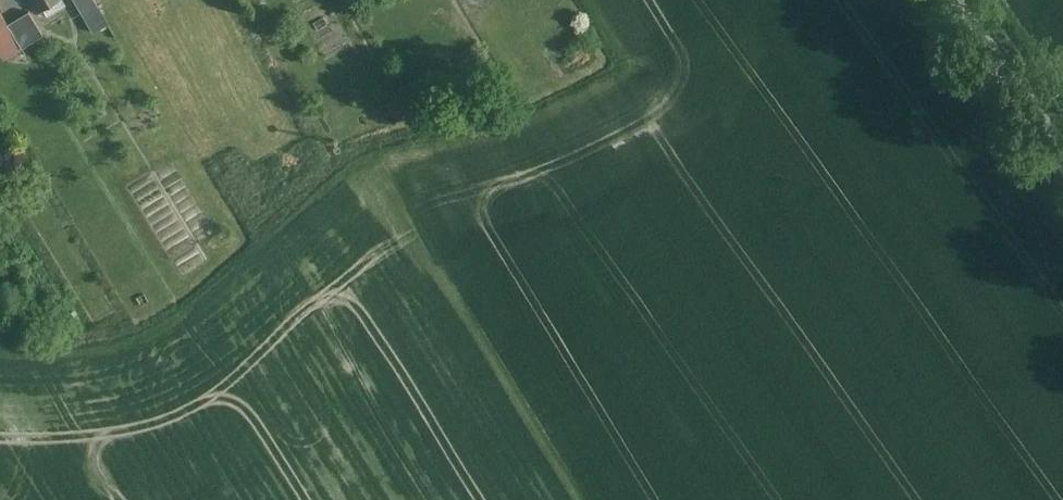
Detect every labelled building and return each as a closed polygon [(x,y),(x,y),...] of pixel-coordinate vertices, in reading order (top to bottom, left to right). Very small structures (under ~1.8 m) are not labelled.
[(39,13),(58,0),(30,0),(39,13)] [(99,0),(75,0),(94,31),(112,20),(99,0)] [(5,57),(45,33),(31,9),(7,23),(0,11),(0,50),(5,57)]
